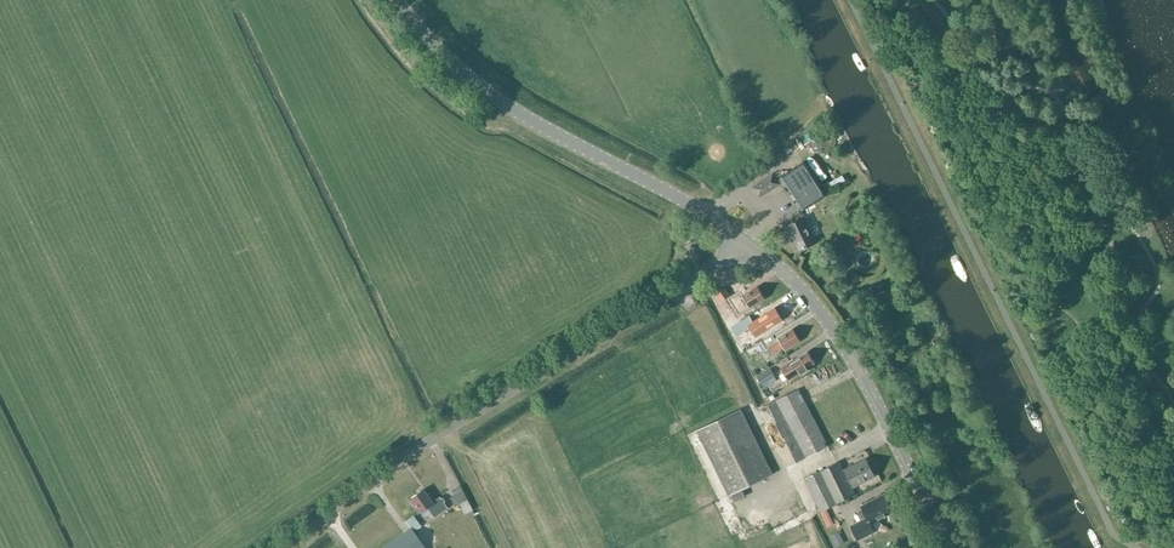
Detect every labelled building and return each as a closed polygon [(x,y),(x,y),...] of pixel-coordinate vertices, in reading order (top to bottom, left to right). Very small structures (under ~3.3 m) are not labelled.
[(827,195),(805,160),(781,176),(803,210),(827,195)] [(781,183),(773,172),(751,187),(759,198),(781,183)] [(787,224),(798,249),(815,241),(813,236),(821,232),(810,208),(793,216),(795,221),(787,224)] [(732,300),(724,287),(716,292),(724,305),(732,300)] [(750,308),(765,298),(759,288),(743,298),(744,299),(735,305),(739,312),(749,306),(750,308)] [(768,329),(783,319),(777,309),(761,318),(762,320),(753,326),(758,333),(767,327),(768,329)] [(740,340),(749,334),(741,322),(732,328),(740,340)] [(785,349),(800,340),(794,330),(779,340),(780,341),(771,347),(775,354),(784,348),(785,349)] [(759,353),(755,346),(746,351),(750,358),(759,353)] [(790,380),(801,373),(802,375),(809,370),(808,369),(816,364),(809,353),(794,362),(794,361),(782,368),(790,380)] [(776,375),(771,367),(757,376),(762,384),(776,375)] [(798,463),(829,447),(800,389),(769,405),(798,463)] [(733,496),(774,475),(742,410),(700,431),(733,496)] [(876,475),(867,459),(844,471),(839,462),(806,479),(823,512),(856,494),(853,488),(876,475)] [(473,510),(460,486),(452,491),(454,495),(450,497),(454,506),(459,504),(464,514),(473,510)] [(420,512),(427,507),(434,517),(446,508),(439,497),(435,500),(430,493),(426,496),(422,490),(411,499),(420,512)] [(887,499),(884,494),(861,506),(863,508),(858,511),(862,520),(851,526),(858,540),(875,532),(875,531),(872,524),(894,512),(887,499)] [(412,518),(406,522),(410,527),(382,547),(425,547),(411,528),(416,524),(412,518)]
